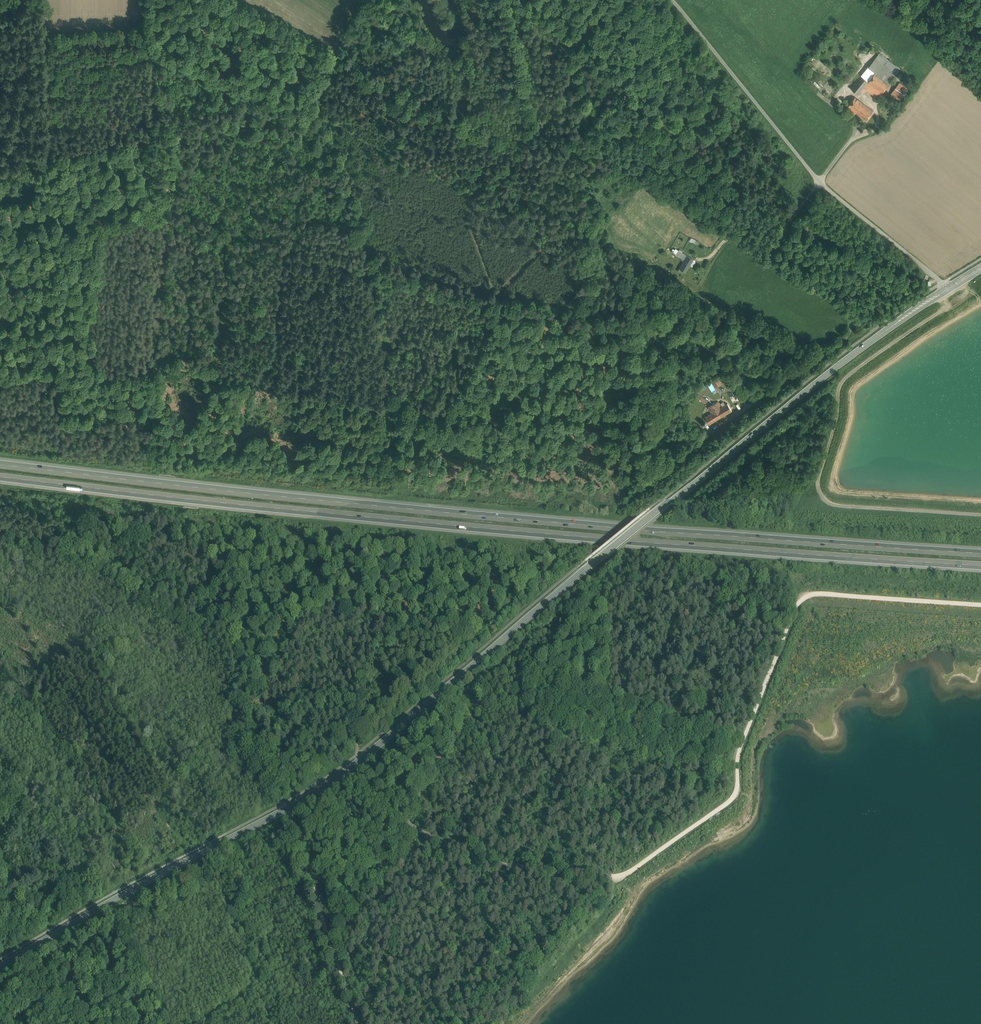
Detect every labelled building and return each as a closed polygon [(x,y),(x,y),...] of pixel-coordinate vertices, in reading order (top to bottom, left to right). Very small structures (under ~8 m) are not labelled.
[(899,70),(879,53),(872,63),(878,68),(888,76),(892,71),(896,74),(899,70)] [(861,75),(850,88),(858,94),(862,89),(864,87),(878,68),(872,63),(862,76),(861,75)] [(888,76),(878,68),(864,87),(867,89),(868,89),(872,84),(879,90),(881,93),(896,74),(892,71),(888,76)] [(879,90),(872,84),(868,89),(875,95),(879,90)] [(907,91),(898,84),(891,93),(900,101),(907,91)] [(855,97),(845,109),(853,115),(856,112),(863,103),(855,97)] [(873,111),(863,103),(856,112),(866,120),(873,111)] [(687,255),(676,248),(675,249),(673,253),(685,260),(687,255)] [(693,259),(687,255),(685,260),(680,268),(685,271),(686,272),(693,259)] [(721,384),(718,378),(712,382),(715,388),(721,384)] [(698,395),(696,397),(706,404),(707,401),(698,395)] [(718,402),(708,409),(711,413),(711,412),(712,414),(720,409),(719,408),(720,407),(719,407),(720,406),(718,402)] [(720,409),(712,414),(705,418),(710,425),(732,412),(727,404),(720,409)]
